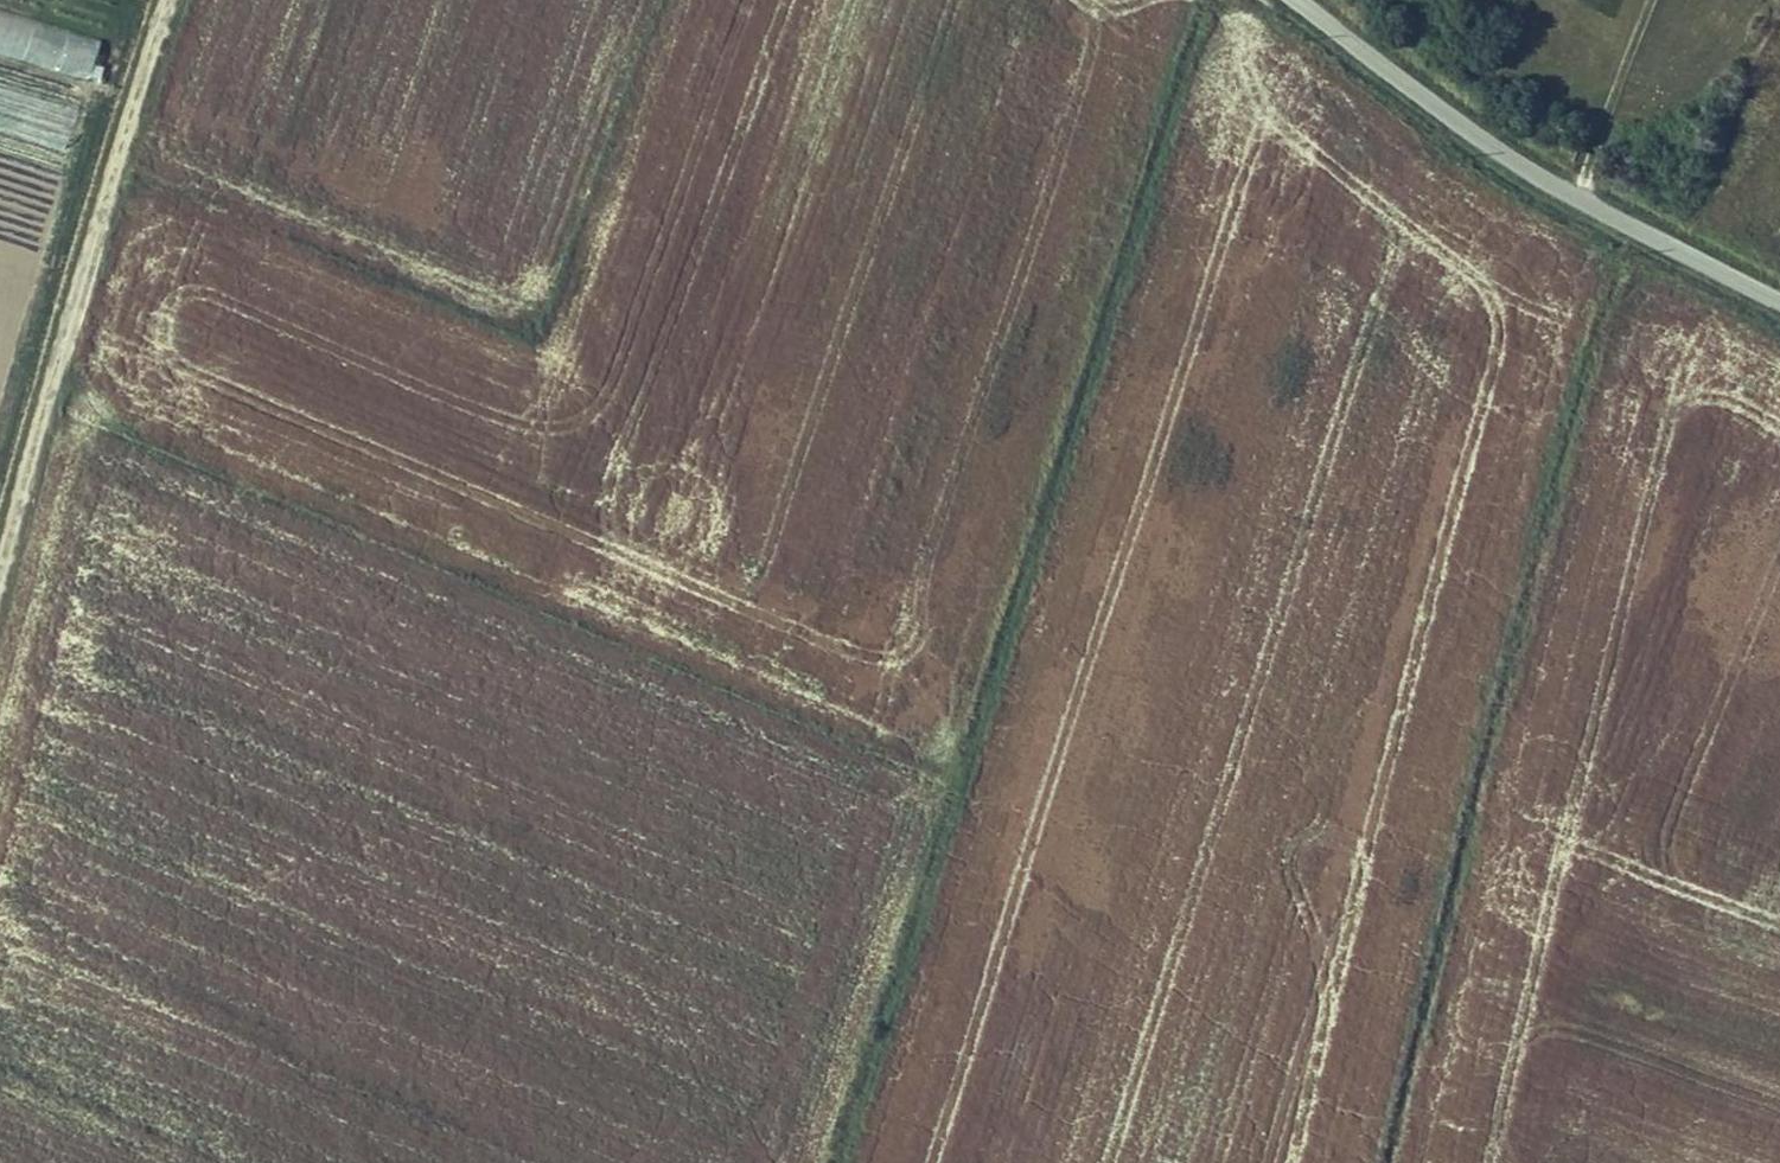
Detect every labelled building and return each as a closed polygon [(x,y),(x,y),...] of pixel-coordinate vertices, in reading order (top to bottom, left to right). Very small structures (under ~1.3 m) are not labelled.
[(99,40),(0,10),(0,46),(15,50),(14,55),(88,78),(99,40)]
